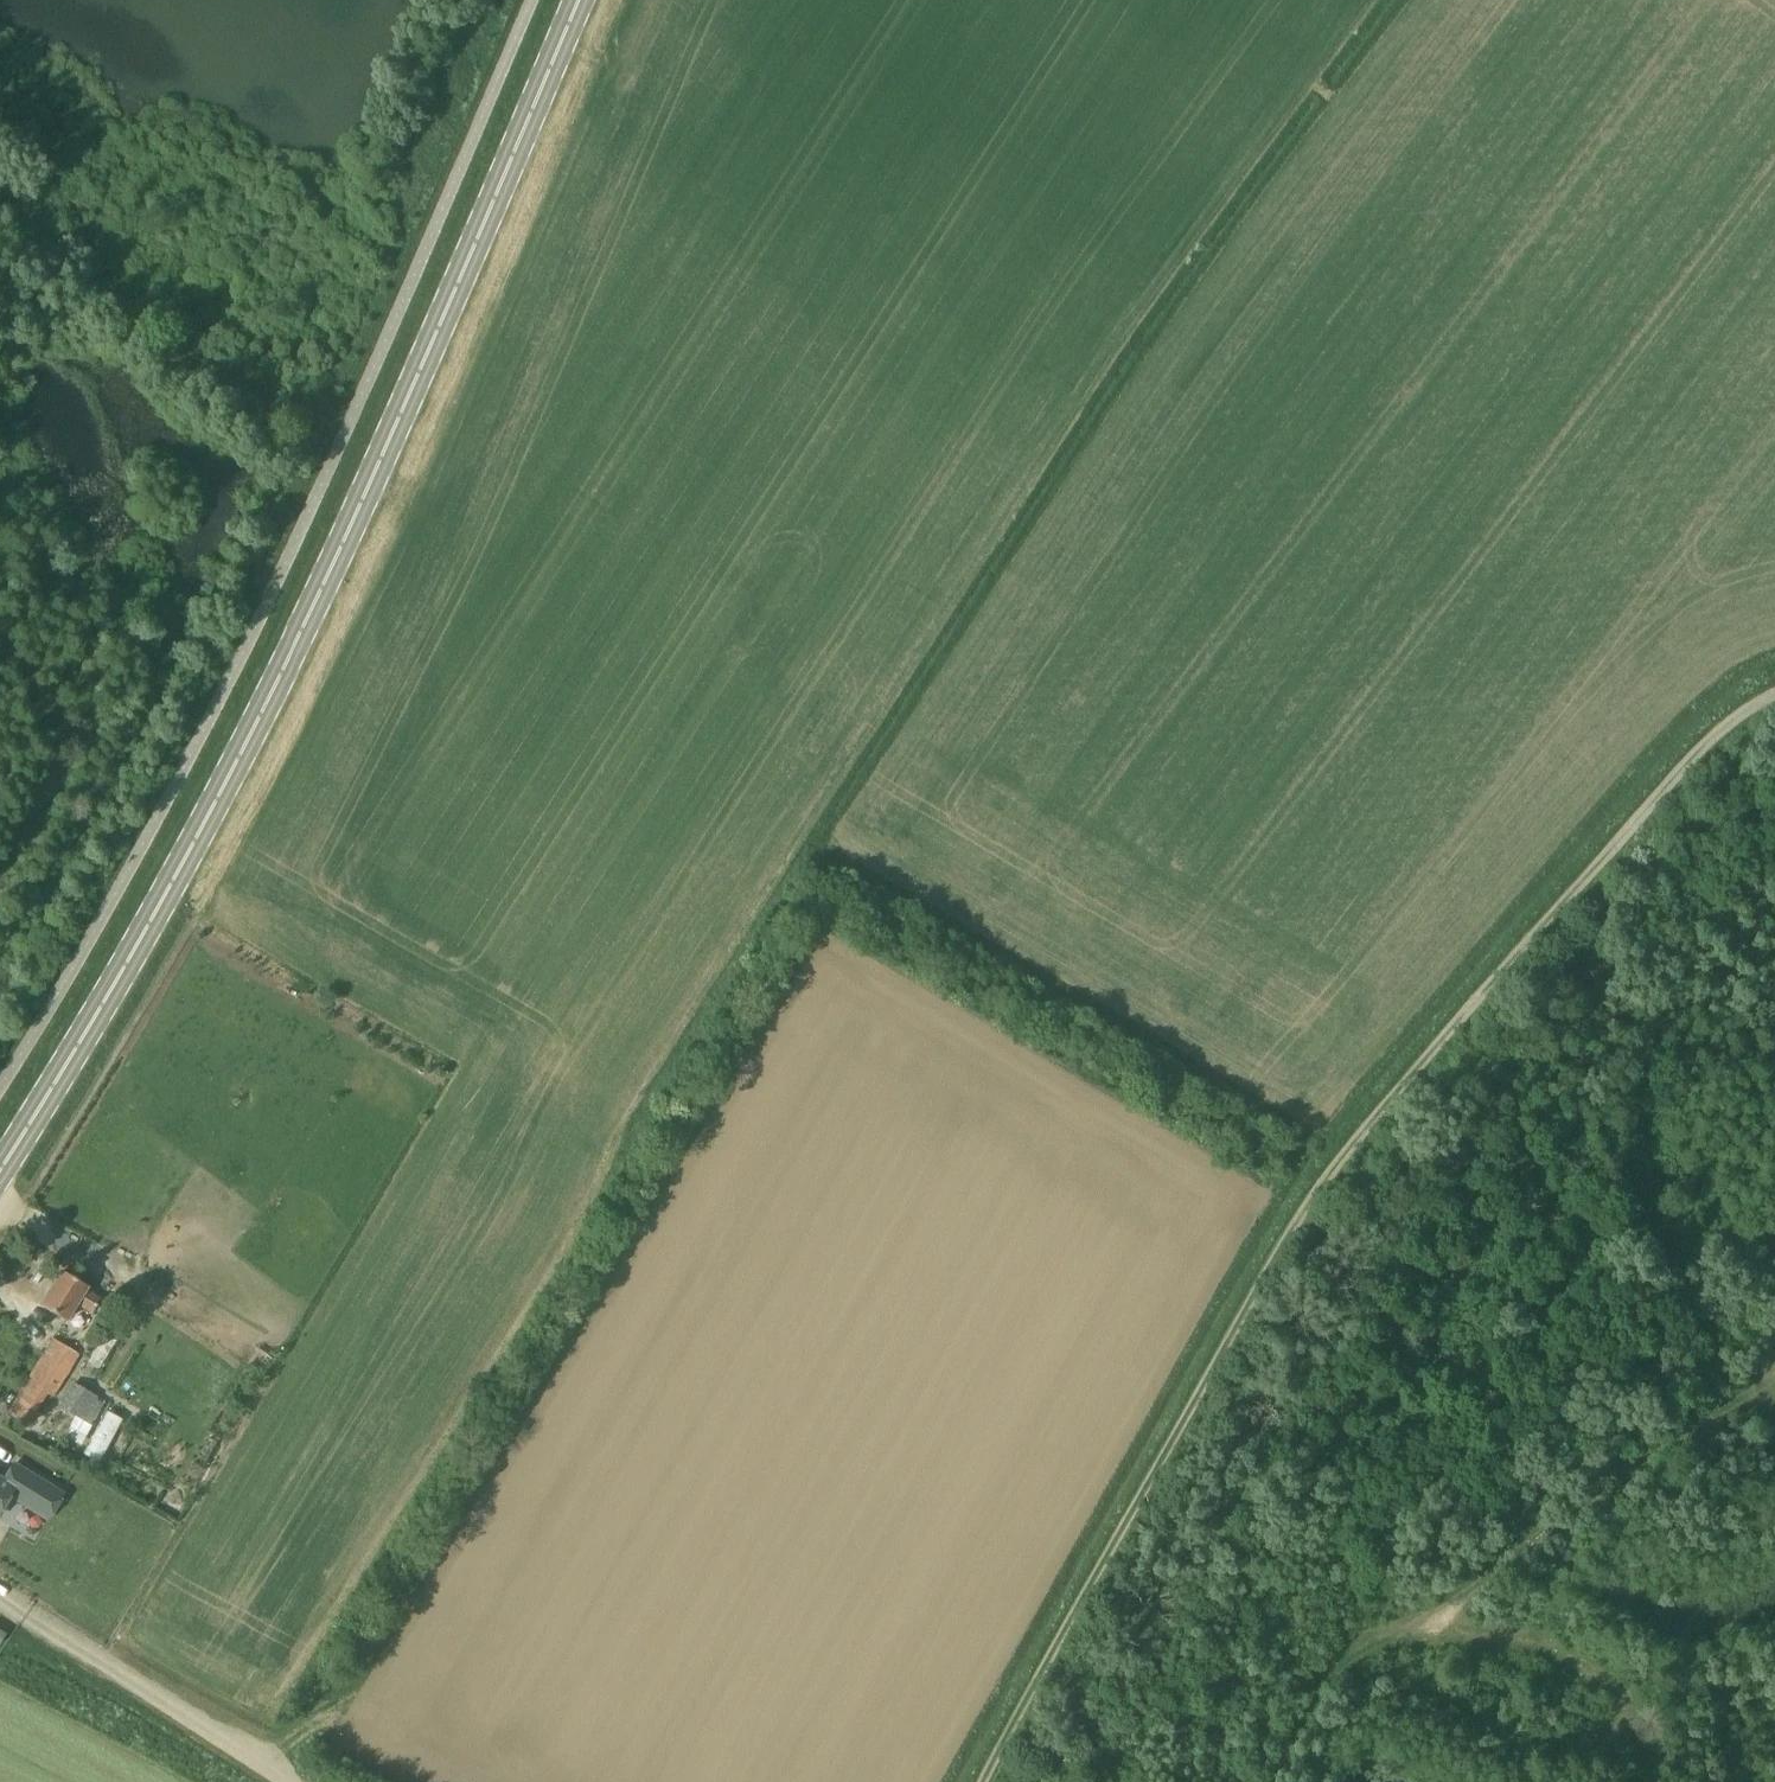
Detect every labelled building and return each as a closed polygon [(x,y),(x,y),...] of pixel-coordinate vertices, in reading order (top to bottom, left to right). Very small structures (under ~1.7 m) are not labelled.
[(91,1313),(101,1298),(86,1288),(87,1287),(61,1270),(40,1304),(66,1320),(76,1304),(91,1313)] [(54,1397),(79,1354),(52,1337),(6,1413),(28,1426),(48,1394),(54,1397)] [(72,1383),(57,1408),(75,1418),(90,1394),(72,1383)] [(97,1464),(121,1421),(106,1413),(82,1456),(97,1464)] [(9,1494),(30,1507),(47,1518),(62,1494),(46,1484),(14,1464),(3,1482),(0,1480),(0,1509),(9,1494)]
